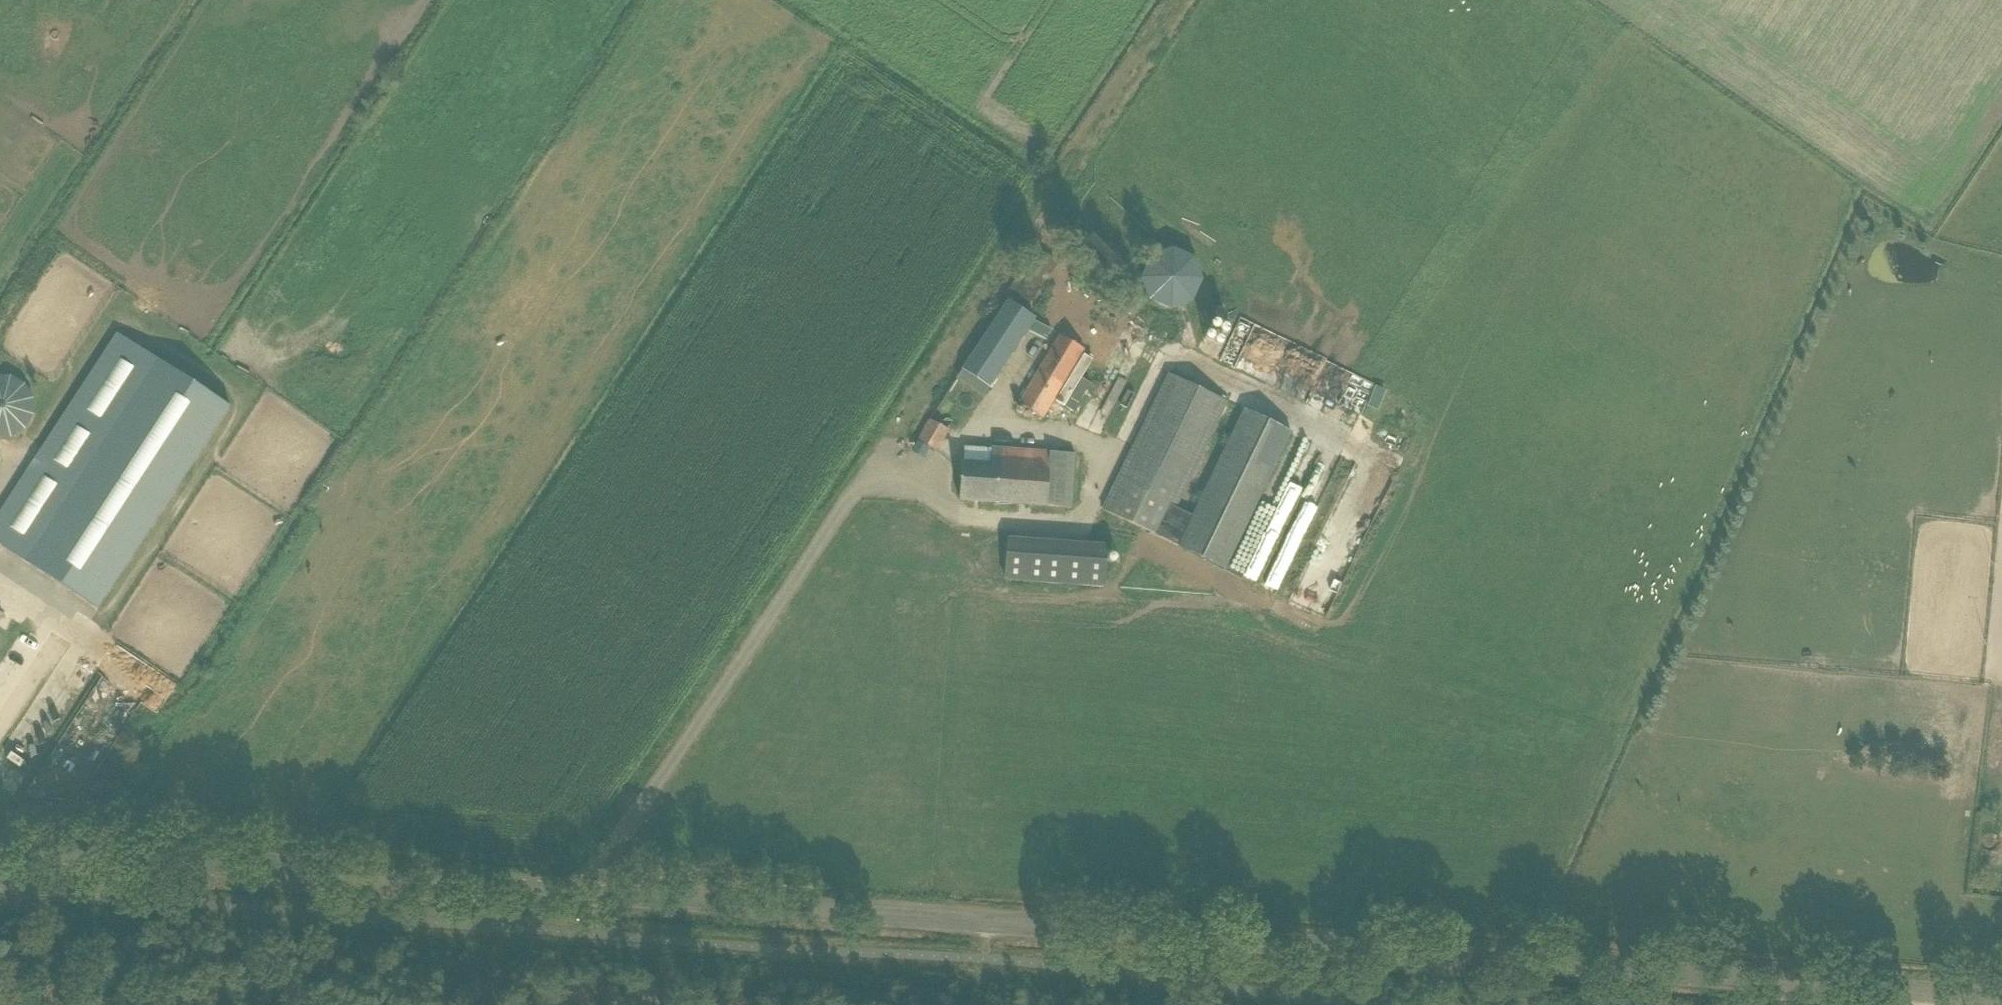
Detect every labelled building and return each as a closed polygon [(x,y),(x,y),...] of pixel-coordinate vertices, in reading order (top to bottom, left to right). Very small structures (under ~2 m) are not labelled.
[(1141,278),(1149,302),(1170,310),(1192,302),(1202,280),(1194,257),(1172,248),(1150,257),(1141,278)] [(988,388),(1030,314),(1000,297),(958,371),(988,388)] [(0,519),(0,546),(98,610),(230,407),(120,335),(0,519)] [(1042,420),(1085,352),(1059,337),(1017,405),(1042,420)] [(1360,414),(1374,384),(1324,361),(1314,383),(1325,388),(1321,396),(1360,414)] [(1167,374),(1101,510),(1226,570),(1292,434),(1243,411),(1191,516),(1176,509),(1228,403),(1167,374)] [(27,436),(29,379),(0,378),(0,435),(27,436)] [(931,421),(920,441),(937,452),(949,431),(931,421)] [(917,442),(912,451),(923,458),(928,448),(917,442)] [(1071,509),(1073,489),(1075,455),(992,449),(991,465),(962,464),(959,501),(1071,509)] [(999,582),(1101,584),(1102,540),(999,538),(999,582)] [(973,560),(971,576),(982,577),(984,561),(973,560)] [(22,646),(11,641),(0,661),(0,680),(4,682),(22,646)]
